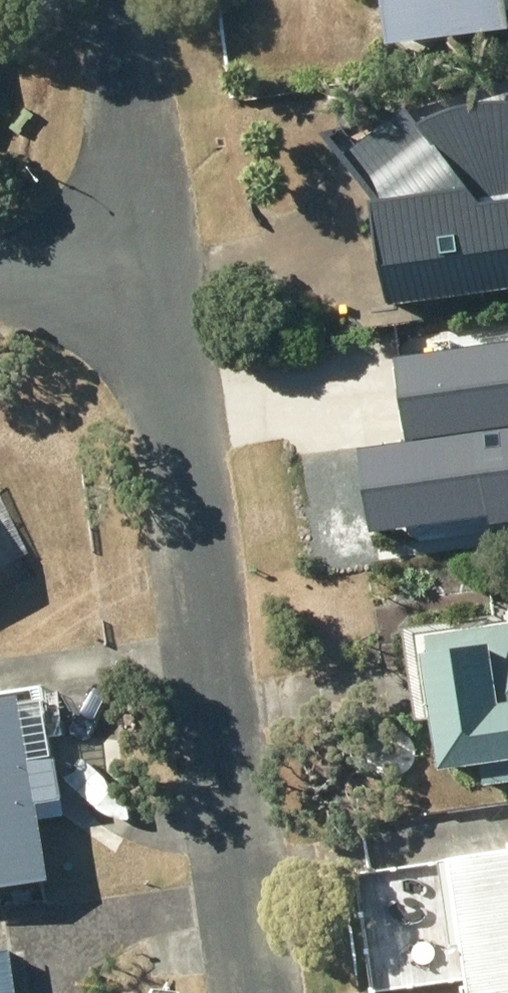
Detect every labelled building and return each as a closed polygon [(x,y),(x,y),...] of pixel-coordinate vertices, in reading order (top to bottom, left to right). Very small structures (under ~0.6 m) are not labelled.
[(385,30),(507,13),(507,0),(381,0),(385,30)] [(370,189),(356,200),(393,246),(399,292),(507,276),(507,73),(408,102),(402,94),(379,112),(362,90),(322,121),(347,154),(344,156),(370,189)] [(435,482),(507,492),(507,367),(452,359),(435,482)] [(25,550),(0,495),(0,561),(25,550)] [(404,626),(415,711),(429,710),(435,757),(476,751),(480,778),(507,775),(507,612),(404,626)] [(0,683),(0,877),(45,870),(36,812),(61,808),(49,732),(61,730),(55,694),(18,700),(15,680),(0,683)] [(447,847),(467,992),(507,992),(507,839),(447,847)] [(0,944),(0,992),(15,992),(9,943),(0,944)]
